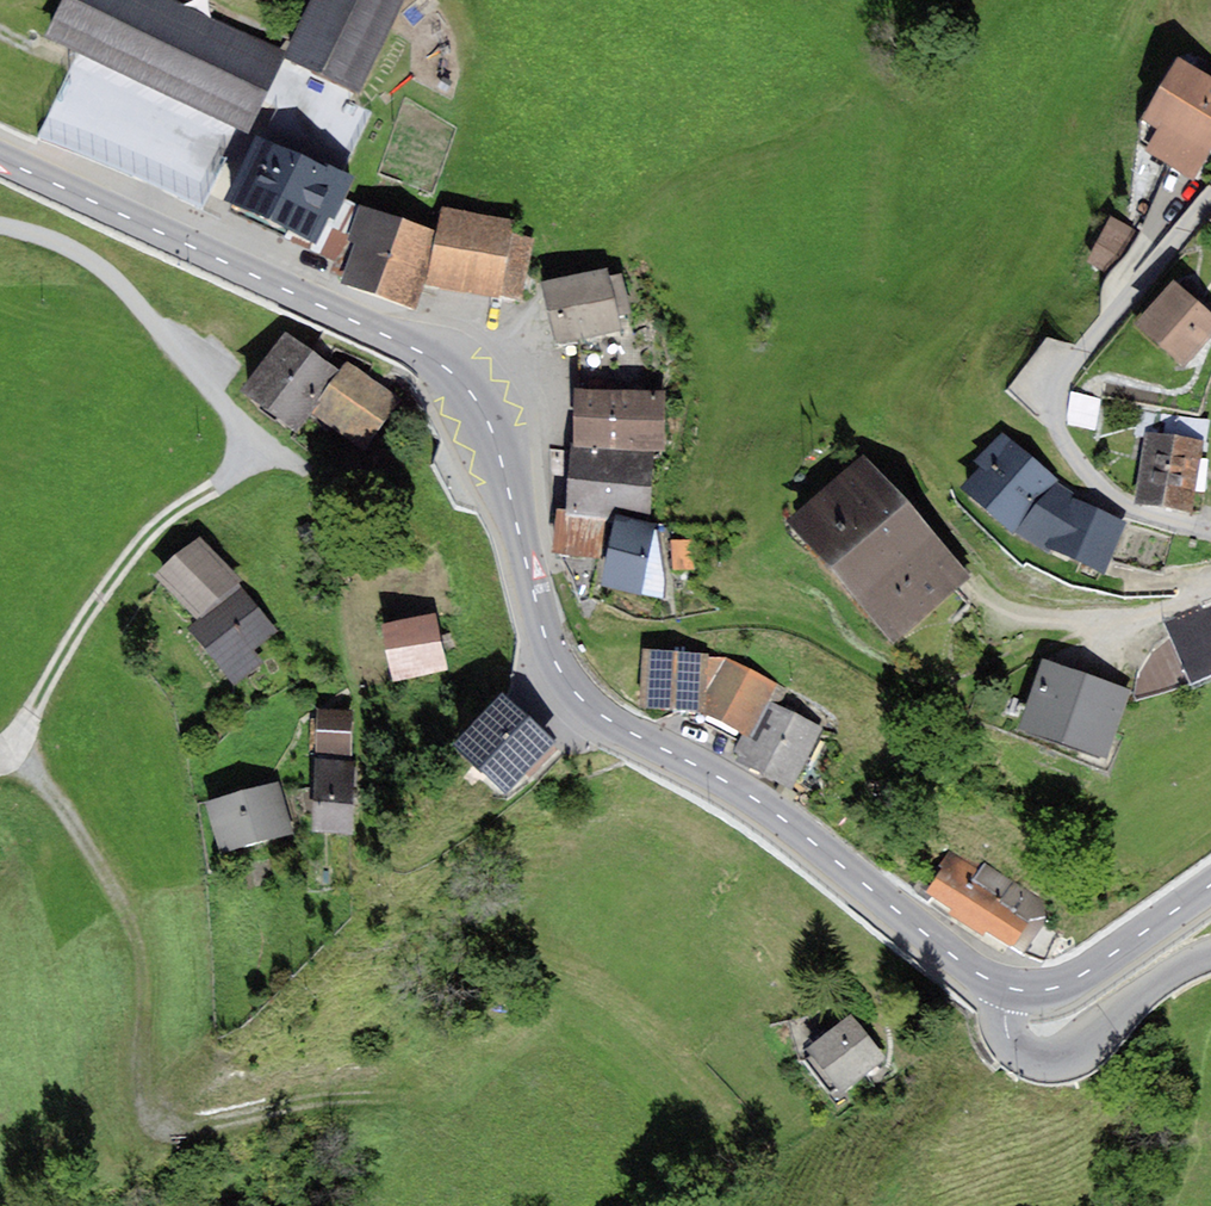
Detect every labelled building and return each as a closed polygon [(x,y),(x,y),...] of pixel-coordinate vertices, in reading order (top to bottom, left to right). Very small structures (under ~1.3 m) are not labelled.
[(177,0),(61,0),(44,37),(248,133),(284,57),(286,51),(177,0)] [(404,0),(310,0),(286,51),(284,57),(360,93),(404,0)] [(1210,150),(1210,79),(1195,69),(1178,58),(1140,118),(1158,129),(1145,151),(1192,180),(1210,150)] [(329,169),(255,135),(225,200),(317,242),(328,219),(334,222),(356,177),(331,165),(329,169)] [(436,231),(358,204),(358,206),(347,240),(356,244),(340,282),(415,311),(427,284),(436,231)] [(514,219),(441,205),(436,231),(427,284),(499,297),(500,295),(511,234),(514,219)] [(1129,249),(1102,229),(1078,260),(1105,280),(1129,249)] [(511,234),(500,295),(523,299),(534,238),(511,234)] [(607,268),(541,282),(554,346),(620,332),(616,316),(631,313),(623,274),(608,277),(607,268)] [(1210,337),(1210,313),(1172,278),(1136,318),(1187,364),(1210,337)] [(317,400),(340,371),(286,333),(241,390),(296,432),(311,412),(319,402),(317,400)] [(402,401),(347,362),(340,371),(317,400),(319,402),(311,412),(367,451),(402,401)] [(1071,386),(1067,414),(1091,417),(1095,389),(1071,386)] [(622,390),(574,388),(572,447),(620,449),(622,390)] [(622,390),(620,449),(655,450),(664,452),(666,391),(622,390)] [(1075,495),(1003,433),(974,462),(981,466),(961,488),(1016,535),(1049,554),(1052,548),(1104,574),(1129,524),(1068,498),(1075,495)] [(1204,441),(1145,433),(1134,503),(1193,512),(1204,441)] [(572,447),(571,447),(566,509),(565,517),(614,522),(615,514),(650,523),(655,450),(620,449),(572,447)] [(968,576),(865,456),(787,522),(891,642),(968,576)] [(550,554),(606,557),(614,522),(565,517),(566,509),(556,509),(550,554)] [(650,523),(615,514),(614,522),(606,557),(600,586),(662,600),(666,579),(658,524),(650,523)] [(245,584),(200,537),(154,577),(196,621),(241,587),(245,584)] [(695,572),(694,539),(673,540),(673,572),(695,572)] [(253,650),(278,631),(241,587),(196,621),(188,627),(233,685),(263,663),(253,650)] [(381,626),(393,681),(449,669),(436,614),(381,626)] [(709,654),(641,649),(639,709),(700,714),(743,733),(752,737),(768,704),(778,685),(727,657),(708,658),(709,654)] [(1061,743),(1086,674),(1042,659),(1017,728),(1061,743)] [(1107,760),(1132,691),(1086,674),(1061,743),(1107,760)] [(556,744),(502,695),(455,746),(509,795),(556,744)] [(821,729),(768,704),(752,737),(743,733),(731,758),(794,787),(821,729)] [(316,758),(350,760),(352,712),(318,710),(316,758)] [(316,758),(313,758),(312,802),(355,804),(357,760),(350,760),(316,758)] [(278,782),(204,801),(218,854),(292,834),(278,782)] [(942,868),(926,892),(951,909),(948,914),(982,937),(987,930),(1024,955),(1054,909),(983,862),(978,870),(949,851),(939,866),(942,868)] [(841,1094),(887,1059),(851,1013),(805,1049),(811,1056),(803,1062),(829,1095),(836,1088),(841,1094)]
